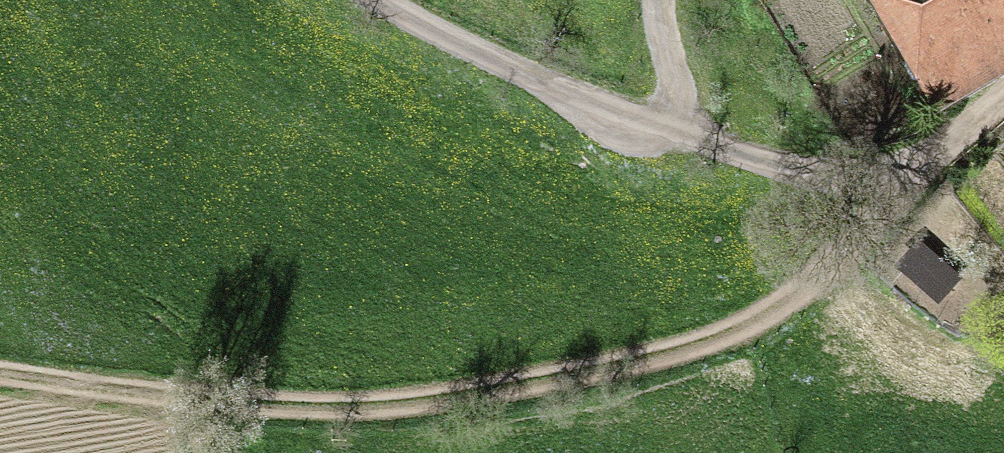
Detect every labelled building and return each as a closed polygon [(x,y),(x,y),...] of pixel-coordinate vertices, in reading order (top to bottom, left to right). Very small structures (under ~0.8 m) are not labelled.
[(950,81),(1003,49),(1003,0),(902,0),(950,81)]
